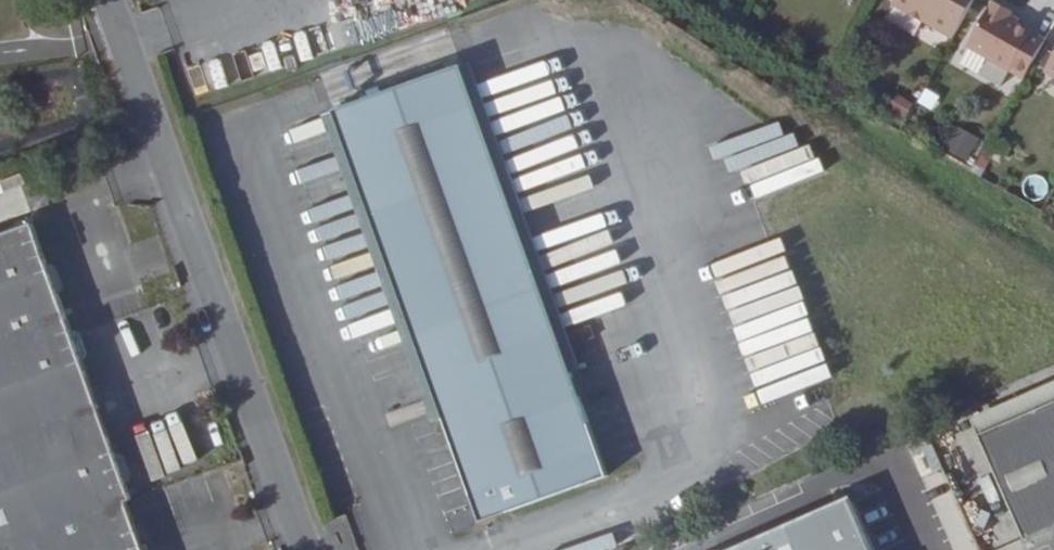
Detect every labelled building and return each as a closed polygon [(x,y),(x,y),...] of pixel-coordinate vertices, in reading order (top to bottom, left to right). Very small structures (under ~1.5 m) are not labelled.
[(892,6),(953,38),(975,0),(895,0),(892,6)] [(1008,18),(1009,15),(1012,10),(995,1),(990,8),(989,7),(967,45),(1024,77),(1041,49),(1027,41),(1032,32),(1017,22),(1008,18)] [(334,110),(444,418),(481,522),(609,476),(461,64),(334,110)] [(888,109),(905,116),(912,101),(895,93),(888,109)] [(434,422),(444,418),(334,110),(323,113),(434,422)] [(964,164),(978,138),(955,126),(942,152),(964,164)] [(33,222),(0,234),(0,549),(146,549),(128,500),(132,498),(33,222)] [(718,291),(720,290),(753,402),(816,384),(810,363),(815,362),(784,257),(714,277),(718,291)] [(1053,401),(1053,381),(972,417),(979,434),(1053,401)] [(979,434),(1026,539),(1053,526),(1053,401),(979,434)]
